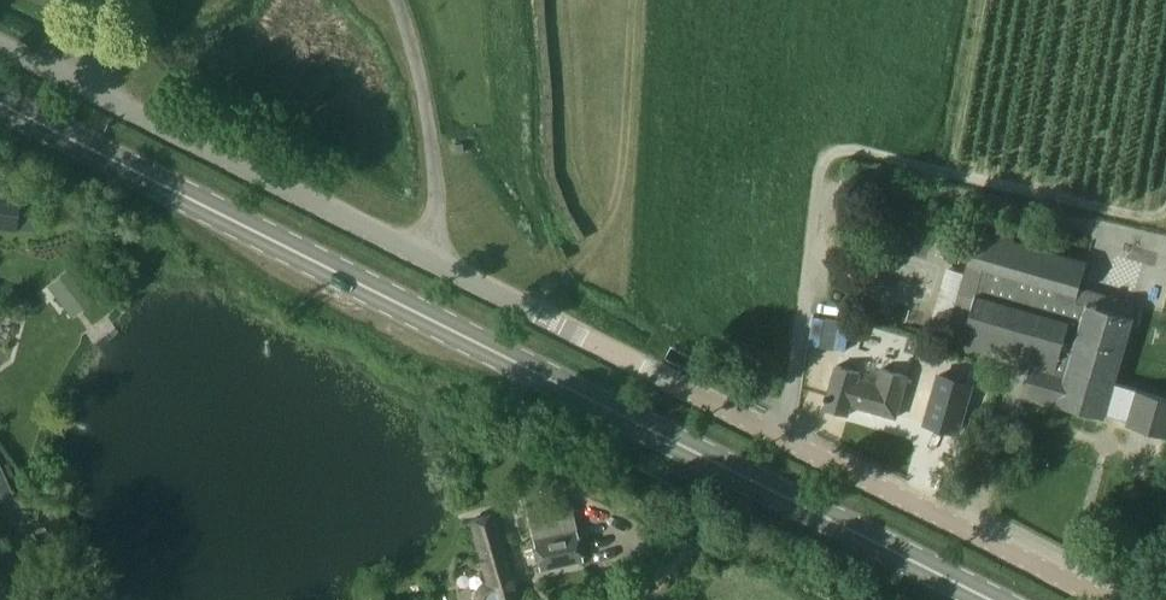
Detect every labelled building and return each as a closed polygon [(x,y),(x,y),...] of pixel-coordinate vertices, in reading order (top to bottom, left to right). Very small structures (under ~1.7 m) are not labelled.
[(457,145),(458,155),(465,154),(464,144),(457,145)] [(0,192),(0,229),(16,230),(16,229),(36,231),(40,198),(20,196),(21,195),(0,192)] [(1137,306),(1080,290),(1088,263),(1051,252),(1053,246),(1034,240),(1032,247),(1015,242),(1017,235),(999,230),(997,237),(979,232),(954,321),(968,325),(963,345),(1033,365),(1024,395),(1105,418),(1106,414),(1129,421),(1128,425),(1165,436),(1165,398),(1115,383),(1137,306)] [(85,290),(69,269),(49,285),(65,306),(85,290)] [(818,345),(838,351),(852,306),(820,296),(814,316),(825,320),(818,345)] [(870,382),(872,377),(838,367),(826,409),(849,416),(852,405),(897,418),(909,377),(883,369),(879,385),(870,382)] [(957,434),(970,384),(937,376),(924,426),(957,434)] [(15,499),(0,464),(0,506),(15,499)] [(577,532),(575,532),(569,502),(526,512),(533,541),(535,541),(541,570),(583,561),(577,532)] [(514,592),(515,591),(492,516),(472,522),(489,580),(484,581),(480,583),(477,586),(475,589),(473,594),(473,597),(473,599),(517,599),(514,592)]
